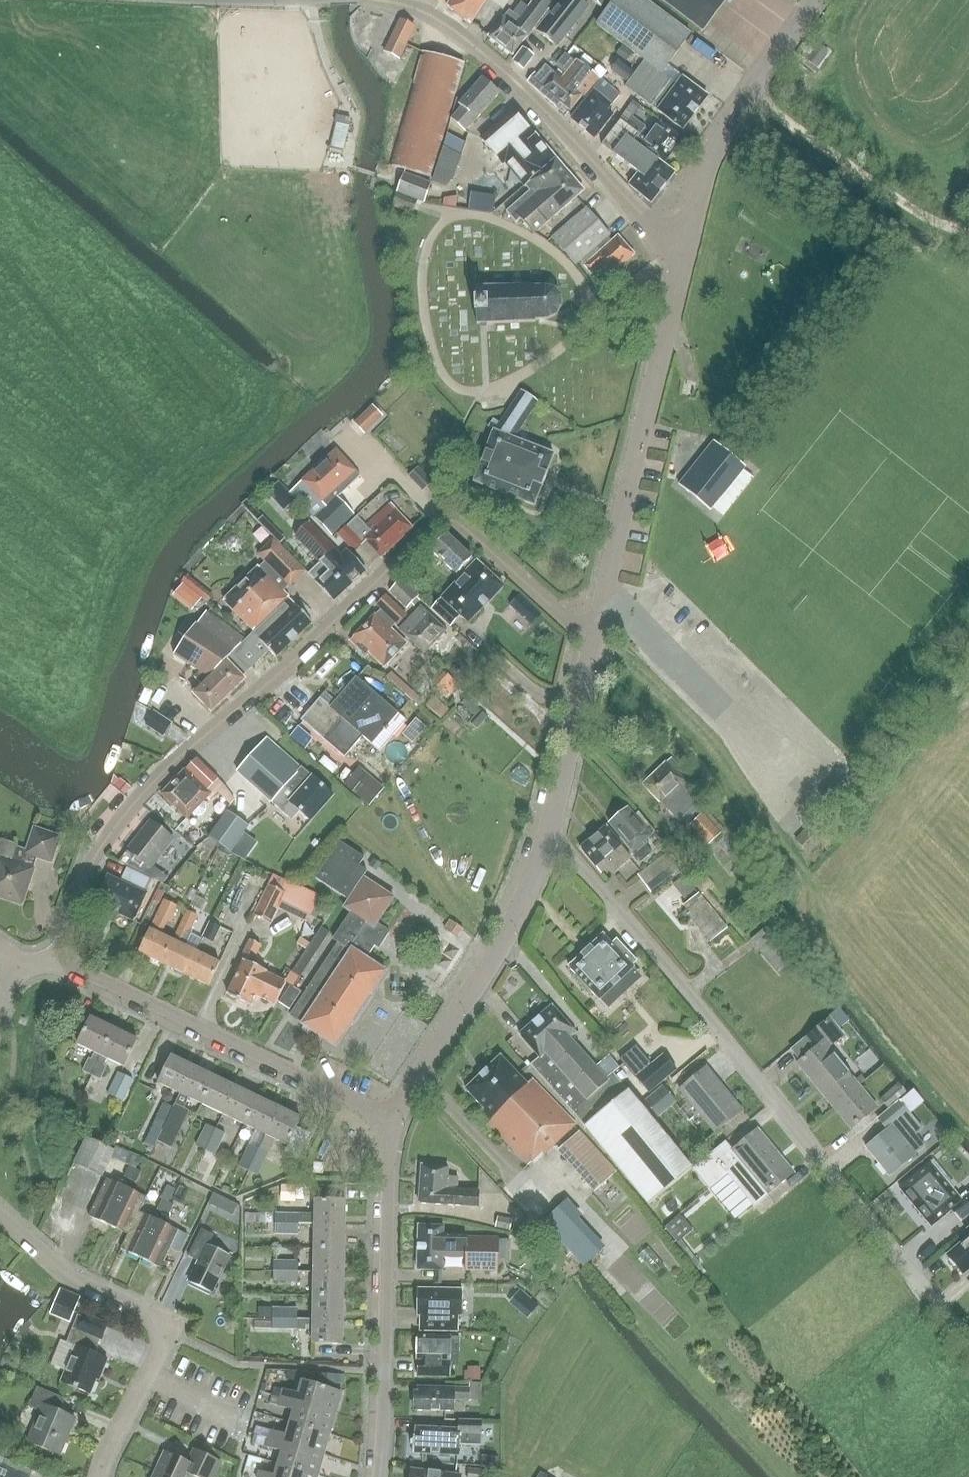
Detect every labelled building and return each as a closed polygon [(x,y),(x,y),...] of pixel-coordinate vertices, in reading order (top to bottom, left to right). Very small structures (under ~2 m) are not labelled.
[(447,6),(471,22),(486,0),(451,0),(447,6)] [(551,5),(544,0),(533,0),(520,18),(509,10),(503,18),(488,37),(512,55),(526,36),(527,36),(551,5)] [(563,36),(587,7),(580,2),(578,0),(561,0),(538,30),(545,36),(557,45),(563,36)] [(604,9),(611,0),(592,0),(604,9)] [(659,107),(657,110),(682,129),(707,96),(682,77),(676,85),(670,80),(661,73),(690,34),(644,0),(615,0),(597,25),(644,61),(625,86),(651,105),(653,102),(659,107)] [(703,31),(725,0),(662,0),(703,31)] [(399,59),(414,26),(400,19),(384,52),(399,59)] [(805,59),(816,68),(828,52),(818,43),(805,59)] [(523,69),(533,55),(523,47),(513,61),(523,69)] [(431,177),(464,63),(422,52),(389,165),(431,177)] [(595,68),(606,75),(616,61),(605,53),(595,68)] [(585,97),(599,78),(577,60),(563,78),(567,81),(566,82),(585,97)] [(626,82),(632,73),(617,62),(611,70),(626,82)] [(570,110),(581,95),(554,73),(545,84),(534,74),(528,81),(539,91),(557,106),(560,102),(570,110)] [(459,104),(461,106),(450,119),(457,124),(465,131),(499,93),(482,78),(459,104)] [(594,138),(612,114),(607,110),(612,104),(594,90),(571,118),(594,138)] [(640,133),(639,134),(634,142),(663,163),(683,137),(659,120),(650,132),(643,128),(645,125),(632,117),(641,106),(633,100),(620,118),(640,133)] [(525,185),(555,158),(535,135),(534,136),(513,111),(481,139),(502,163),(504,162),(525,185)] [(633,142),(634,142),(639,134),(620,121),(601,145),(638,173),(629,185),(650,203),(674,173),(633,142)] [(453,179),(462,155),(466,141),(447,133),(442,147),(433,180),(446,185),(453,179)] [(583,190),(555,158),(525,185),(530,190),(506,211),(516,223),(521,218),(534,233),(583,190)] [(431,183),(424,181),(404,173),(393,205),(413,212),(417,200),(424,202),(431,183)] [(473,194),(472,210),(497,212),(498,196),(473,194)] [(607,236),(608,236),(610,234),(586,207),(551,237),(575,264),(580,260),(607,236)] [(612,241),(608,236),(607,236),(580,260),(585,265),(584,265),(590,272),(600,263),(610,275),(634,254),(617,236),(612,241)] [(560,308),(561,305),(560,305),(560,298),(559,296),(554,291),(555,290),(553,289),(545,288),(543,288),(535,287),(535,286),(475,288),(475,299),(474,299),(474,312),(476,312),(476,322),(476,324),(535,321),(535,320),(545,319),(547,319),(547,318),(554,316),(555,316),(556,314),(560,308)] [(546,473),(553,454),(513,439),(537,402),(520,391),(499,423),(493,419),(488,427),(494,431),(494,432),(493,431),(474,482),(534,505),(541,486),(542,487),(547,474),(546,473)] [(364,433),(382,416),(372,406),(354,423),(364,433)] [(743,465),(713,442),(679,485),(708,508),(731,480),(743,465)] [(342,493),(343,492),(360,476),(336,449),(318,465),(289,492),(331,535),(354,513),(338,497),(342,493)] [(422,491),(432,483),(417,467),(408,475),(422,491)] [(287,492),(276,502),(284,511),(295,501),(287,492)] [(389,504),(367,525),(357,515),(346,527),(345,527),(338,534),(355,552),(366,541),(380,557),(412,528),(389,504)] [(365,571),(346,550),(340,555),(309,522),(295,535),(320,562),(308,574),(315,581),(333,601),(365,571)] [(456,574),(460,578),(476,561),(472,558),(471,558),(446,534),(430,550),(456,574)] [(258,555),(266,563),(260,568),(259,567),(224,600),(253,630),(288,597),(281,589),(287,584),(289,586),(304,571),(273,540),(258,555)] [(476,561),(460,578),(442,598),(431,608),(451,626),(460,615),(468,622),(503,585),(476,561)] [(213,595),(187,574),(181,581),(202,598),(207,602),(213,595)] [(407,608),(418,596),(401,579),(389,591),(407,608)] [(193,608),(202,598),(181,581),(173,592),(193,608)] [(520,594),(509,605),(520,616),(531,605),(520,594)] [(397,625),(406,615),(385,595),(377,605),(381,609),(377,613),(376,613),(350,640),(365,655),(368,651),(384,667),(406,644),(390,629),(396,623),(397,625)] [(276,656),(312,622),(289,598),(232,654),(249,670),(269,650),(276,656)] [(424,653),(446,631),(420,607),(399,629),(424,653)] [(206,611),(197,624),(195,623),(174,654),(199,672),(193,677),(202,685),(193,694),(211,712),(245,680),(227,662),(227,661),(226,660),(245,639),(206,611)] [(320,698),(301,719),(324,739),(344,756),(362,736),(378,750),(404,720),(356,678),(331,707),(320,698)] [(441,719),(448,710),(433,697),(426,705),(441,719)] [(163,735),(171,723),(154,712),(146,724),(163,735)] [(408,735),(418,742),(427,727),(417,720),(408,735)] [(297,727),(290,736),(304,748),(311,738),(297,727)] [(266,738),(237,771),(271,802),(272,802),(291,819),(299,811),(310,821),(333,795),(301,767),(300,768),(266,738)] [(187,818),(192,813),(195,816),(201,815),(206,810),(206,803),(203,801),(206,798),(209,801),(217,792),(224,785),(218,779),(196,758),(161,794),(187,818)] [(702,813),(698,803),(687,791),(695,783),(670,758),(642,784),(660,803),(660,802),(678,821),(679,820),(689,825),(708,845),(720,833),(702,813)] [(383,788),(358,767),(343,785),(368,806),(383,788)] [(120,778),(114,785),(123,794),(130,787),(120,778)] [(641,862),(652,853),(643,842),(651,836),(633,815),(628,808),(609,823),(641,862)] [(227,811),(208,837),(229,852),(248,825),(227,811)] [(633,815),(651,836),(655,832),(638,811),(633,815)] [(160,882),(165,875),(150,864),(171,838),(150,821),(127,850),(119,862),(145,875),(145,874),(160,882)] [(809,852),(827,835),(813,821),(796,839),(809,852)] [(613,873),(631,858),(620,845),(621,844),(606,826),(580,848),(595,866),(603,860),(613,873)] [(34,828),(26,850),(16,847),(12,861),(0,857),(0,898),(22,906),(34,868),(33,868),(36,858),(51,863),(60,836),(34,828)] [(193,848),(180,839),(172,850),(184,859),(193,848)] [(393,897),(363,877),(366,871),(358,866),(364,857),(339,841),(315,878),(348,899),(343,907),(350,912),(332,939),(337,942),(290,1015),(302,1024),(303,1025),(302,1026),(312,1032),(312,1031),(335,1047),(351,1023),(354,1025),(372,997),(369,995),(385,971),(366,958),(385,929),(376,922),(393,897)] [(679,869),(667,852),(638,874),(651,891),(679,869)] [(704,872),(691,856),(684,861),(697,877),(704,872)] [(368,865),(375,870),(380,863),(373,858),(368,865)] [(148,894),(154,881),(126,868),(120,881),(108,875),(95,903),(134,921),(147,893),(148,894)] [(270,923),(285,893),(269,885),(254,915),(270,923)] [(728,928),(698,892),(682,905),(689,913),(687,915),(710,942),(728,928)] [(162,963),(173,941),(160,935),(168,921),(170,922),(178,906),(164,900),(156,915),(149,930),(149,929),(138,952),(162,963)] [(189,931),(197,916),(187,911),(179,926),(189,931)] [(449,920),(443,928),(458,938),(463,929),(449,920)] [(212,942),(220,927),(211,922),(203,937),(212,942)] [(329,931),(320,925),(291,970),(300,976),(329,931)] [(173,941),(162,963),(185,975),(196,952),(185,947),(192,932),(189,931),(179,926),(173,941)] [(790,961),(764,929),(751,939),(777,971),(790,961)] [(642,977),(633,968),(631,966),(636,961),(616,939),(611,944),(603,935),(588,948),(604,966),(585,984),(607,1009),(642,977)] [(260,945),(250,940),(235,970),(238,971),(227,995),(250,1006),(255,995),(275,1005),(285,983),(266,973),(266,972),(251,964),(260,945)] [(569,967),(585,984),(604,966),(588,948),(569,967)] [(219,963),(196,952),(185,975),(209,986),(219,963)] [(301,990),(290,984),(279,1002),(289,1009),(301,990)] [(575,1115),(589,1133),(633,1097),(627,1090),(612,1072),(606,1078),(570,1038),(576,1032),(572,1027),(571,1028),(552,1006),(519,1035),(538,1057),(530,1064),(574,1115),(575,1115)] [(91,1075),(114,1029),(90,1017),(77,1045),(94,1053),(91,1059),(89,1058),(82,1071),(91,1075)] [(797,1064),(815,1085),(841,1064),(828,1048),(832,1044),(843,1035),(829,1018),(808,1036),(817,1047),(800,1061),(797,1064)] [(137,1040),(114,1029),(91,1075),(100,1079),(106,1067),(104,1065),(107,1059),(124,1067),(137,1040)] [(647,1091),(662,1079),(635,1047),(621,1060),(647,1091)] [(158,1083),(180,1094),(193,1067),(171,1056),(158,1083)] [(543,1155),(575,1124),(531,1079),(526,1083),(500,1056),(465,1089),(483,1108),(480,1111),(489,1120),(487,1121),(528,1164),(541,1152),(543,1155)] [(815,1085),(832,1107),(859,1085),(841,1064),(815,1085)] [(201,1104),(214,1077),(193,1067),(180,1094),(173,1108),(163,1129),(157,1141),(172,1148),(189,1110),(185,1108),(189,1098),(201,1104)] [(697,1111),(724,1089),(706,1067),(679,1089),(697,1111)] [(626,1078),(621,1071),(616,1076),(621,1082),(626,1078)] [(133,1080),(118,1073),(108,1094),(123,1101),(133,1080)] [(223,1114),(236,1087),(214,1077),(201,1104),(223,1114)] [(906,1093),(898,1083),(879,1098),(888,1108),(906,1093)] [(859,1085),(832,1107),(850,1129),(876,1107),(859,1085)] [(671,1095),(663,1086),(644,1102),(657,1117),(667,1109),(662,1103),(671,1095)] [(244,1125),(257,1098),(236,1087),(223,1114),(244,1125)] [(742,1111),(724,1089),(697,1111),(715,1133),(742,1111)] [(633,1097),(589,1133),(648,1204),(691,1168),(633,1097)] [(244,1125),(265,1135),(278,1108),(257,1098),(244,1125)] [(914,1155),(924,1146),(915,1135),(922,1129),(899,1101),(878,1119),(887,1130),(866,1147),(889,1176),(914,1155)] [(173,1108),(164,1103),(154,1125),(163,1129),(173,1108)] [(287,1145),(300,1119),(278,1108),(265,1135),(258,1149),(248,1170),(257,1175),(275,1139),(287,1145)] [(205,1149),(216,1128),(206,1123),(196,1145),(205,1149)] [(215,1154),(225,1132),(216,1128),(205,1149),(215,1154)] [(748,1173),(775,1151),(757,1129),(730,1152),(748,1173)] [(616,1172),(579,1130),(556,1151),(593,1192),(616,1172)] [(115,1149),(87,1136),(74,1162),(102,1176),(115,1149)] [(258,1149),(249,1145),(238,1166),(248,1170),(258,1149)] [(731,1165),(717,1147),(695,1165),(709,1183),(731,1165)] [(136,1168),(141,1156),(130,1151),(125,1163),(136,1168)] [(793,1173),(775,1151),(748,1173),(766,1195),(793,1173)] [(149,1160),(141,1156),(136,1168),(144,1171),(149,1160)] [(322,1173),(323,1163),(313,1163),(312,1173),(322,1173)] [(477,1207),(478,1191),(456,1189),(457,1177),(447,1176),(448,1167),(421,1165),(419,1203),(477,1207)] [(130,1180),(135,1169),(129,1166),(124,1177),(130,1180)] [(924,1168),(899,1188),(907,1198),(931,1226),(951,1210),(965,1228),(968,1225),(968,1195),(966,1197),(956,1185),(946,1194),(932,1178),(924,1168)] [(141,1172),(135,1169),(130,1180),(136,1183),(141,1172)] [(88,1216),(108,1225),(126,1188),(106,1178),(88,1216)] [(160,1198),(162,1199),(163,1199),(167,1201),(174,1188),(167,1185),(160,1198)] [(303,1186),(282,1186),(282,1200),(303,1200),(303,1186)] [(139,1211),(139,1212),(146,1197),(126,1188),(108,1225),(127,1234),(128,1234),(139,1211)] [(224,1198),(213,1193),(208,1204),(219,1209),(224,1198)] [(156,1209),(162,1212),(167,1201),(163,1199),(162,1199),(156,1209)] [(541,1222),(561,1244),(583,1225),(577,1219),(581,1215),(566,1199),(541,1222)] [(298,1224),(314,1224),(344,1225),(345,1201),(315,1200),(315,1212),(274,1212),(274,1224),(298,1224)] [(167,1201),(162,1212),(168,1215),(174,1205),(167,1201)] [(698,1212),(692,1205),(677,1217),(683,1225),(698,1212)] [(222,1212),(208,1206),(201,1223),(214,1229),(222,1212)] [(158,1221),(139,1212),(139,1211),(128,1234),(127,1234),(121,1249),(140,1258),(158,1221)] [(158,1221),(164,1224),(168,1215),(162,1212),(158,1221)] [(259,1213),(259,1223),(273,1223),(273,1213),(259,1213)] [(512,1219),(497,1216),(495,1227),(510,1230),(512,1219)] [(178,1230),(158,1221),(140,1258),(160,1268),(170,1248),(179,1253),(188,1235),(178,1230)] [(673,1238),(677,1234),(679,1236),(687,1229),(685,1226),(682,1228),(678,1223),(676,1224),(674,1222),(668,1227),(670,1229),(668,1231),(673,1238)] [(298,1224),(274,1224),(274,1234),(298,1234),(298,1224)] [(314,1224),(314,1248),(344,1249),(344,1225),(314,1224)] [(533,1235),(522,1224),(512,1234),(522,1245),(533,1235)] [(498,1237),(466,1237),(443,1236),(443,1226),(418,1225),(417,1270),(434,1270),(442,1270),(442,1257),(465,1258),(465,1270),(497,1270),(498,1237)] [(211,1292),(229,1255),(208,1245),(213,1235),(201,1229),(188,1256),(199,1261),(189,1281),(211,1292)] [(947,1255),(963,1274),(968,1268),(968,1236),(947,1255)] [(314,1248),(313,1272),(343,1272),(344,1249),(314,1248)] [(297,1261),(274,1260),(274,1271),(297,1271),(297,1261)] [(297,1271),(274,1271),(274,1281),(297,1281),(297,1271)] [(313,1272),(313,1296),(343,1296),(343,1272),(313,1272)] [(416,1289),(416,1314),(420,1315),(420,1330),(457,1331),(458,1314),(461,1314),(461,1290),(416,1289)] [(516,1294),(533,1310),(538,1305),(520,1289),(516,1294)] [(312,1319),(342,1320),(343,1296),(313,1296),(312,1319)] [(257,1319),(272,1319),(296,1319),(296,1308),(272,1308),(257,1308),(257,1319)] [(79,1313),(75,1323),(66,1343),(60,1340),(50,1363),(66,1370),(61,1382),(90,1394),(96,1379),(99,1380),(107,1359),(94,1354),(100,1339),(101,1339),(107,1324),(79,1313)] [(342,1344),(342,1320),(312,1319),(272,1319),(272,1321),(255,1320),(255,1328),(312,1329),(312,1344),(342,1344)] [(456,1364),(457,1351),(450,1351),(451,1337),(416,1336),(415,1360),(418,1360),(418,1376),(450,1377),(450,1364),(456,1364)] [(480,1367),(468,1367),(468,1371),(464,1371),(464,1379),(480,1379),(480,1367)] [(288,1371),(286,1377),(293,1379),(295,1371),(288,1371)] [(339,1374),(318,1373),(318,1382),(339,1383),(339,1374)] [(307,1405),(335,1413),(341,1392),(301,1381),(298,1394),(283,1389),(280,1398),(307,1405)] [(59,1455),(75,1418),(59,1412),(65,1399),(37,1387),(29,1406),(40,1411),(28,1442),(59,1455)] [(469,1400),(470,1388),(418,1387),(418,1392),(415,1392),(414,1410),(453,1411),(453,1399),(469,1400)] [(293,1410),(290,1422),(329,1434),(335,1413),(280,1398),(278,1406),(293,1410)] [(480,1441),(481,1419),(459,1418),(459,1429),(416,1428),(416,1433),(413,1433),(412,1452),(458,1455),(458,1444),(470,1445),(471,1440),(480,1441)] [(257,1435),(269,1438),(269,1439),(323,1454),(329,1434),(290,1422),(286,1435),(271,1430),(256,1426),(254,1434),(257,1435)] [(281,1451),(278,1464),(317,1475),(323,1454),(269,1439),(269,1438),(257,1435),(254,1444),(266,1447),(281,1451)] [(166,1476),(193,1476),(194,1476),(196,1476),(214,1476),(221,1462),(195,1451),(189,1464),(164,1452),(155,1472),(166,1476)] [(485,1466),(493,1467),(497,1467),(497,1458),(482,1455),(481,1465),(485,1466)] [(278,1464),(274,1476),(259,1472),(258,1476),(316,1476),(317,1475),(278,1464)] [(485,1466),(485,1470),(469,1468),(468,1476),(492,1476),(493,1467),(485,1466)] [(460,1475),(411,1469),(410,1476),(460,1476),(460,1475)]
